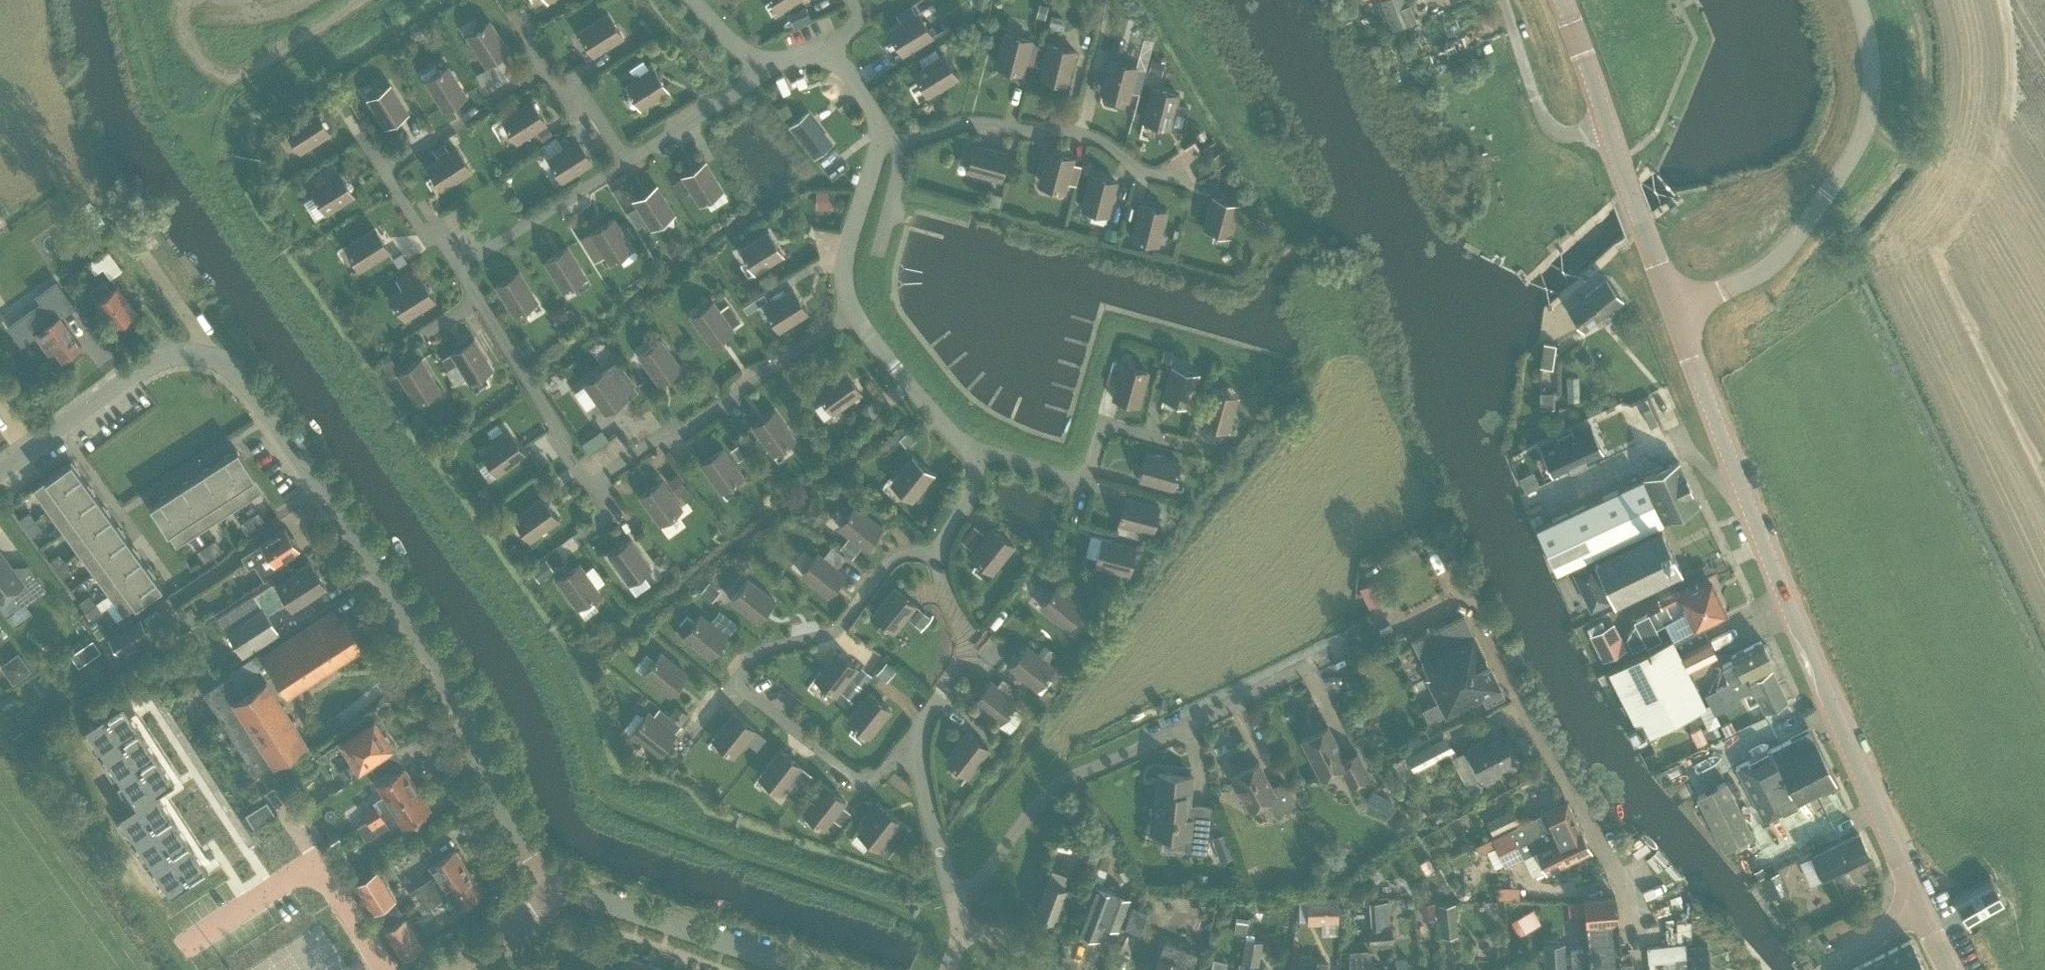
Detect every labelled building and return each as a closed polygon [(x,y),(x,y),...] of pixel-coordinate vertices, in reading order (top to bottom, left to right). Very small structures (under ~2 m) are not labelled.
[(783,9),(798,0),(777,0),(783,9)] [(1394,29),(1414,20),(1406,0),(1382,0),(1394,29)] [(1041,3),(1038,15),(1044,16),(1047,4),(1041,3)] [(897,43),(900,41),(907,52),(933,36),(919,13),(917,14),(912,5),(897,14),(902,23),(889,31),(897,43)] [(603,6),(581,20),(586,28),(608,14),(603,6)] [(807,6),(795,11),(799,23),(812,18),(807,6)] [(595,55),(624,37),(609,13),(608,14),(586,28),(580,32),(595,55)] [(1052,13),(1050,25),(1062,28),(1064,16),(1052,13)] [(491,21),(467,36),(486,65),(509,50),(491,21)] [(1451,22),(1453,39),(1463,38),(1461,21),(1451,22)] [(1033,64),(1039,42),(1005,33),(998,63),(1011,66),(1010,70),(1024,73),(1027,62),(1033,64)] [(1069,80),(1076,51),(1041,42),(1036,64),(1043,66),(1041,77),(1055,81),(1056,77),(1069,80)] [(935,48),(920,58),(925,65),(940,56),(935,48)] [(922,84),(925,82),(932,94),(958,78),(944,54),(915,72),(922,84)] [(644,58),(629,67),(636,76),(650,67),(644,58)] [(1103,89),(1116,93),(1115,97),(1129,100),(1132,90),(1140,93),(1143,82),(1144,82),(1147,69),(1111,60),(1103,89)] [(421,74),(426,81),(444,110),(468,95),(449,66),(440,72),(436,65),(421,74)] [(634,97),(637,95),(644,107),(670,91),(655,67),(626,85),(634,97)] [(487,68),(477,74),(484,84),(494,78),(487,68)] [(381,95),(370,102),(386,128),(410,113),(391,84),(379,92),(381,95)] [(1180,95),(1153,87),(1144,121),(1171,128),(1180,95)] [(342,92),(334,97),(339,105),(347,100),(342,92)] [(547,124),(532,100),(522,106),(516,97),(501,107),(507,116),(503,119),(518,142),(547,124)] [(778,108),(783,116),(792,112),(787,103),(778,108)] [(294,140),(297,138),(305,150),(330,133),(316,110),(287,128),(294,140)] [(807,113),(790,126),(815,157),(831,144),(807,113)] [(548,125),(539,130),(545,139),(553,133),(548,125)] [(567,134),(558,139),(563,146),(571,141),(567,134)] [(573,142),(561,150),(549,157),(556,170),(560,168),(567,179),(592,163),(578,139),(573,142)] [(445,142),(433,149),(438,157),(450,150),(445,142)] [(975,159),(972,172),(1001,180),(1008,153),(975,144),(971,158),(975,159)] [(457,148),(451,152),(428,166),(443,189),(472,171),(457,148)] [(1082,165),(1074,163),(1075,158),(1048,151),(1040,181),(1053,184),(1052,188),(1066,191),(1068,182),(1077,185),(1082,165)] [(1220,153),(1210,157),(1215,166),(1224,161),(1220,153)] [(713,197),(711,194),(722,187),(706,161),(682,176),(683,177),(691,190),(701,205),(713,197)] [(317,220),(329,212),(355,196),(341,172),(340,172),(334,163),(320,171),(326,181),(311,190),(315,196),(306,202),(317,220)] [(1091,175),(1082,208),(1093,211),(1092,218),(1108,222),(1110,212),(1118,182),(1091,175)] [(683,177),(674,183),(682,195),(691,190),(683,177)] [(638,206),(647,221),(652,229),(664,221),(662,218),(674,211),(657,185),(634,200),(638,206)] [(991,192),(989,202),(998,204),(1001,194),(991,192)] [(1219,229),(1232,233),(1240,203),(1213,196),(1204,229),(1218,233),(1219,229)] [(1675,200),(1670,205),(1675,211),(1680,205),(1675,200)] [(1127,204),(1125,215),(1133,217),(1135,206),(1127,204)] [(1147,238),(1152,239),(1160,241),(1168,211),(1141,204),(1132,238),(1146,241),(1147,238)] [(627,212),(637,228),(647,221),(638,206),(627,212)] [(581,240),(596,262),(605,255),(610,262),(622,255),(620,252),(631,245),(627,239),(621,229),(615,219),(581,240)] [(628,225),(621,229),(627,239),(634,235),(628,225)] [(1108,226),(1106,237),(1116,239),(1119,229),(1108,226)] [(364,268),(390,252),(375,228),(346,246),(354,259),(357,256),(364,268)] [(740,250),(748,262),(751,260),(759,271),(784,255),(770,231),(740,250)] [(575,283),(573,280),(585,273),(569,247),(545,262),(563,291),(575,283)] [(108,250),(90,263),(97,273),(105,267),(112,277),(123,269),(108,250)] [(402,252),(394,257),(398,265),(407,260),(402,252)] [(397,279),(402,289),(421,278),(415,268),(397,279)] [(527,307),(525,304),(536,297),(520,271),(497,286),(515,315),(527,307)] [(421,278),(402,289),(392,296),(399,308),(402,306),(410,317),(436,301),(421,278)] [(1607,278),(1568,308),(1585,329),(1623,299),(1607,278)] [(113,290),(105,280),(91,290),(117,326),(137,311),(118,286),(113,290)] [(8,324),(21,343),(36,333),(49,351),(55,347),(65,360),(83,347),(60,315),(72,306),(55,283),(38,296),(42,302),(9,325),(8,324)] [(772,320),(776,318),(783,329),(809,313),(794,289),(765,308),(772,320)] [(764,293),(744,305),(748,312),(768,300),(764,293)] [(712,345),(734,329),(731,324),(739,318),(726,300),(718,306),(714,301),(703,310),(705,313),(694,321),(712,345)] [(570,307),(561,313),(571,329),(580,323),(570,307)] [(527,335),(517,341),(525,354),(535,348),(527,335)] [(452,354),(442,359),(449,369),(460,385),(468,380),(470,383),(481,376),(487,377),(493,373),(494,368),(475,339),(452,354)] [(653,351),(641,359),(659,384),(682,367),(661,339),(650,348),(653,351)] [(1575,366),(1576,342),(1560,341),(1559,365),(1575,366)] [(1557,344),(1544,342),(1541,365),(1553,368),(1557,344)] [(1164,350),(1162,360),(1171,362),(1173,352),(1164,350)] [(387,354),(380,358),(388,370),(395,366),(387,354)] [(429,396),(427,393),(438,385),(422,359),(399,374),(417,403),(429,396)] [(619,365),(609,371),(608,369),(596,377),(598,380),(587,388),(605,413),(628,397),(625,393),(635,387),(619,365)] [(1178,399),(1177,403),(1190,407),(1200,373),(1173,366),(1165,396),(1178,399)] [(1121,368),(1113,398),(1140,405),(1149,372),(1135,368),(1134,372),(1121,368)] [(846,370),(818,390),(826,402),(829,400),(837,411),(862,393),(846,370)] [(1568,400),(1580,399),(1579,376),(1568,376),(1568,400)] [(566,396),(582,390),(577,379),(561,385),(566,396)] [(647,379),(640,384),(646,392),(653,387),(647,379)] [(1212,390),(1202,423),(1229,430),(1237,401),(1224,397),(1225,393),(1212,390)] [(1556,392),(1540,392),(1541,408),(1555,409),(1556,392)] [(877,400),(868,407),(875,417),(884,409),(877,400)] [(784,447),(796,439),(776,411),(753,427),(771,452),(782,444),(784,447)] [(497,422),(487,429),(492,437),(503,430),(497,422)] [(1592,425),(1541,449),(1542,450),(1545,449),(1556,474),(1553,475),(1554,476),(1605,452),(1604,451),(1601,452),(1589,428),(1593,426),(1592,425)] [(630,429),(602,451),(613,465),(641,444),(630,429)] [(603,430),(583,444),(590,453),(610,439),(603,430)] [(748,431),(738,438),(746,449),(756,442),(748,431)] [(909,431),(901,438),(908,447),(916,439),(909,431)] [(488,460),(480,466),(490,481),(502,472),(526,455),(510,432),(482,452),(488,460)] [(738,445),(731,450),(739,459),(745,455),(738,445)] [(732,485),(744,476),(724,448),(701,464),(719,489),(730,481),(732,485)] [(216,463),(242,504),(264,489),(240,451),(233,456),(232,453),(216,463)] [(1140,480),(1152,483),(1170,488),(1174,475),(1177,476),(1181,462),(1148,453),(1140,480)] [(904,488),(902,491),(913,500),(935,474),(913,456),(894,480),(904,488)] [(1665,520),(1699,504),(1678,461),(1645,477),(1645,478),(1664,519),(1665,520)] [(70,462),(33,489),(49,511),(88,482),(77,467),(74,469),(70,462)] [(221,517),(242,504),(216,463),(195,477),(221,517)] [(1527,474),(1519,477),(1526,491),(1539,486),(1536,478),(1530,481),(1527,474)] [(678,475),(669,481),(679,494),(687,488),(678,475)] [(199,531),(221,517),(195,477),(173,491),(199,531)] [(1663,520),(1664,519),(1645,478),(1642,479),(1642,478),(1537,527),(1557,570),(1664,521),(1663,520)] [(669,513),(671,517),(683,508),(663,480),(640,497),(658,521),(669,513)] [(64,531),(103,503),(88,482),(49,511),(64,531)] [(199,531),(173,491),(151,505),(177,546),(199,531)] [(543,498),(515,518),(523,529),(526,527),(534,538),(559,520),(543,498)] [(1123,510),(1119,524),(1123,525),(1120,533),(1145,540),(1147,531),(1153,533),(1160,506),(1130,498),(1127,511),(1123,510)] [(64,531),(79,552),(118,524),(103,503),(64,531)] [(254,506),(247,510),(251,516),(257,511),(254,506)] [(583,508),(581,517),(592,519),(594,510),(583,508)] [(839,527),(862,546),(866,549),(883,527),(859,508),(851,519),(848,516),(839,527)] [(267,521),(260,510),(250,517),(258,527),(267,521)] [(37,519),(30,511),(20,518),(26,527),(37,519)] [(258,527),(250,517),(241,523),(248,534),(258,527)] [(43,528),(37,519),(26,527),(33,536),(43,528)] [(94,573),(133,545),(118,524),(79,552),(94,573)] [(975,526),(963,540),(971,547),(983,533),(975,526)] [(1595,559),(1597,563),(1594,564),(1593,562),(1572,572),(1591,611),(1612,601),(1610,598),(1613,597),(1615,601),(1682,569),(1662,527),(1595,559)] [(243,557),(250,568),(257,564),(267,579),(290,564),(286,558),(300,549),(299,547),(301,546),(296,538),(294,540),(286,528),(243,557)] [(1015,546),(993,528),(974,553),(984,561),(982,564),(993,573),(1015,546)] [(646,535),(641,540),(648,549),(653,545),(646,535)] [(217,538),(207,544),(214,555),(224,549),(217,538)] [(849,538),(842,548),(853,557),(861,547),(849,538)] [(638,572),(640,576),(652,567),(632,539),(609,556),(627,580),(638,572)] [(1100,551),(1096,565),(1129,574),(1136,547),(1107,539),(1103,552),(1100,551)] [(198,550),(205,561),(214,555),(207,544),(198,550)] [(109,594),(148,566),(133,545),(94,573),(109,594)] [(833,546),(825,556),(839,566),(846,556),(833,546)] [(15,626),(33,613),(26,603),(46,588),(29,565),(17,573),(0,549),(0,605),(15,626)] [(56,568),(67,561),(60,552),(50,560),(56,568)] [(828,596),(846,574),(819,553),(810,564),(813,566),(804,577),(828,596)] [(545,560),(532,568),(540,580),(553,571),(545,560)] [(73,570),(67,561),(56,568),(63,577),(73,570)] [(294,609),(328,587),(311,562),(278,583),(273,576),(250,590),(253,593),(218,617),(227,630),(244,655),(280,632),(268,613),(288,600),(294,609)] [(587,597),(589,600),(601,592),(581,564),(558,580),(576,605),(587,597)] [(148,566),(109,594),(125,615),(163,587),(148,566)] [(758,622),(776,600),(749,579),(740,590),(743,592),(734,603),(758,622)] [(1085,590),(1072,579),(1063,590),(1058,586),(1049,597),(1052,599),(1044,610),(1068,629),(1085,607),(1077,600),(1085,590)] [(1711,581),(1680,596),(1688,613),(1695,627),(1726,612),(1711,581)] [(710,582),(703,591),(712,598),(719,589),(710,582)] [(1385,585),(1364,596),(1374,614),(1394,604),(1385,585)] [(917,605),(895,588),(873,615),(884,624),(887,621),(897,629),(917,605)] [(91,594),(80,602),(87,610),(97,603),(91,594)] [(104,612),(97,603),(87,610),(93,619),(104,612)] [(190,607),(183,615),(193,624),(199,616),(190,607)] [(920,609),(913,618),(922,625),(929,617),(920,609)] [(341,621),(334,610),(264,656),(261,651),(234,669),(237,672),(204,693),(257,775),(275,763),(276,764),(308,743),(280,699),(365,644),(347,617),(341,621)] [(725,613),(717,623),(729,633),(737,622),(725,613)] [(1646,643),(1647,646),(1662,639),(1649,613),(1634,621),(1646,643)] [(1695,627),(1688,613),(1666,623),(1673,637),(1695,627)] [(1428,677),(1440,701),(1423,709),(1429,721),(1445,713),(1447,715),(1483,698),(1486,705),(1505,696),(1464,614),(1412,640),(1430,676),(1428,677)] [(695,628),(687,639),(711,658),(728,636),(701,615),(692,626),(695,628)] [(141,618),(111,637),(121,653),(151,633),(141,618)] [(1603,661),(1628,648),(1615,622),(1590,635),(1603,661)] [(1646,643),(1636,624),(1627,638),(1633,650),(1646,643)] [(102,625),(95,630),(100,637),(107,633),(102,625)] [(1705,640),(1698,626),(1673,639),(1609,671),(1625,702),(1616,707),(1634,742),(1643,738),(1708,706),(1690,671),(1717,655),(1707,638),(1705,640)] [(92,638),(71,653),(78,663),(99,649),(92,638)] [(1733,683),(1770,665),(1769,664),(1772,663),(1762,641),(1731,655),(1733,659),(1723,664),(1733,683)] [(1045,645),(1040,652),(1049,658),(1054,652),(1045,645)] [(1019,657),(1011,668),(1038,689),(1055,667),(1031,648),(1022,660),(1019,657)] [(828,684),(826,686),(837,695),(858,668),(837,651),(818,675),(828,684)] [(14,683),(32,671),(19,652),(1,665),(14,683)] [(655,666),(647,676),(671,695),(688,674),(662,652),(652,663),(655,666)] [(888,663),(879,675),(887,681),(896,669),(888,663)] [(1770,665),(1733,683),(1730,684),(1730,683),(1712,691),(1712,692),(1706,696),(1716,714),(1742,701),(1739,693),(1753,687),(1765,711),(1787,701),(1770,665)] [(861,670),(853,680),(863,688),(870,678),(861,670)] [(976,699),(973,702),(997,721),(1009,730),(1026,709),(1018,702),(1009,695),(1015,687),(1004,677),(997,685),(991,680),(984,688),(976,699)] [(851,683),(845,690),(855,697),(860,690),(851,683)] [(860,729),(862,726),(872,734),(892,710),(870,693),(848,720),(860,729)] [(137,804),(120,815),(172,893),(209,869),(158,791),(175,781),(124,702),(87,726),(137,804)] [(679,708),(672,716),(681,723),(688,715),(679,708)] [(669,727),(663,722),(659,719),(650,712),(641,723),(643,725),(635,736),(659,755),(676,733),(675,732),(673,731),(669,727)] [(659,719),(663,722),(669,727),(673,731),(675,732),(681,725),(664,712),(659,719)] [(756,730),(734,713),(715,737),(725,745),(723,748),(734,757),(756,730)] [(375,719),(342,741),(355,760),(340,771),(345,779),(393,747),(375,719)] [(1321,778),(1341,767),(1350,786),(1370,775),(1358,752),(1345,759),(1329,726),(1302,740),(1321,778)] [(1819,796),(1818,792),(1835,783),(1809,730),(1737,766),(1763,819),(1806,798),(1808,801),(1819,796)] [(767,739),(757,731),(749,741),(759,749),(767,739)] [(1468,750),(1454,757),(1471,789),(1484,783),(1502,774),(1499,769),(1516,760),(1500,731),(1467,748),(1468,750)] [(958,768),(960,765),(971,773),(990,749),(967,732),(946,759),(958,768)] [(1443,736),(1406,754),(1415,770),(1451,752),(1443,736)] [(770,785),(781,794),(786,787),(796,795),(812,775),(781,750),(762,774),(772,782),(770,785)] [(300,777),(315,768),(308,757),(294,767),(300,777)] [(1250,809),(1269,799),(1276,814),(1297,803),(1285,781),(1273,787),(1259,762),(1233,775),(1250,809)] [(377,784),(390,805),(418,788),(405,767),(377,784)] [(1212,770),(1212,789),(1223,789),(1222,770),(1212,770)] [(1151,832),(1152,832),(1188,836),(1187,851),(1207,854),(1212,806),(1190,804),(1193,776),(1159,773),(1156,802),(1154,802),(1151,832)] [(1724,849),(1754,835),(1727,780),(1697,796),(1724,849)] [(825,785),(806,809),(810,812),(808,815),(814,820),(825,829),(834,818),(842,824),(852,812),(844,805),(846,802),(825,785)] [(1849,787),(1834,790),(1840,813),(1854,810),(1849,787)] [(404,827),(431,809),(418,788),(390,805),(381,811),(358,826),(367,841),(391,827),(386,819),(395,813),(404,827)] [(1370,789),(1364,800),(1384,812),(1391,802),(1370,789)] [(267,800),(246,812),(254,824),(274,812),(267,800)] [(1592,851),(1582,829),(1568,801),(1476,844),(1481,854),(1497,847),(1505,865),(1523,856),(1532,875),(1544,869),(1546,872),(1592,851)] [(358,826),(381,811),(376,803),(363,811),(363,812),(353,819),(358,826)] [(871,838),(869,841),(888,856),(908,830),(900,824),(901,823),(880,805),(871,816),(869,819),(861,830),(871,838)] [(1502,832),(1521,823),(1514,809),(1496,818),(1502,832)] [(860,821),(865,825),(869,819),(871,816),(867,813),(860,821)] [(1394,818),(1392,826),(1396,833),(1408,826),(1401,814),(1394,818)] [(1086,831),(1076,855),(1099,864),(1108,841),(1086,831)] [(1221,859),(1235,854),(1227,832),(1213,837),(1221,859)] [(1822,878),(1870,857),(1860,834),(1812,856),(1822,878)] [(1754,843),(1741,859),(1752,868),(1765,852),(1754,843)] [(410,891),(418,904),(470,871),(456,848),(430,864),(436,874),(410,891)] [(1429,859),(1422,863),(1427,873),(1435,868),(1429,859)] [(1773,863),(1756,871),(1760,878),(1777,870),(1773,863)] [(1099,868),(1094,879),(1103,882),(1107,871),(1099,868)] [(1053,869),(1036,914),(1060,923),(1072,890),(1063,886),(1067,875),(1053,869)] [(1770,898),(1789,891),(1781,870),(1762,878),(1770,898)] [(377,871),(357,884),(375,913),(396,900),(377,871)] [(484,893),(470,871),(418,904),(423,912),(450,895),(459,909),(484,893)] [(1954,898),(1954,899),(1967,922),(2003,903),(1990,878),(1954,898)] [(1669,882),(1650,890),(1654,899),(1672,891),(1669,882)] [(1131,897),(1096,884),(1079,930),(1099,938),(1105,924),(1119,929),(1131,897)] [(1461,885),(1457,891),(1459,896),(1464,899),(1470,897),(1472,891),(1471,887),(1466,884),(1461,885)] [(1430,889),(1422,890),(1423,904),(1432,903),(1430,889)] [(1388,893),(1387,903),(1398,903),(1397,917),(1384,916),(1384,926),(1418,927),(1419,894),(1388,893)] [(1339,921),(1338,896),(1301,897),(1301,922),(1339,921)] [(1632,955),(1621,956),(1616,897),(1584,900),(1590,969),(1633,969),(1632,955)] [(394,902),(376,913),(383,924),(401,912),(394,902)] [(1584,902),(1570,903),(1571,915),(1585,914),(1584,902)] [(1435,903),(1423,905),(1424,915),(1436,914),(1435,903)] [(1442,936),(1458,935),(1456,903),(1439,904),(1442,936)] [(1147,912),(1132,907),(1125,926),(1140,931),(1147,912)] [(1254,934),(1248,933),(1247,934),(1247,938),(1242,962),(1242,963),(1252,964),(1260,966),(1260,965),(1275,968),(1278,950),(1279,944),(1282,925),(1284,915),(1268,912),(1263,941),(1253,939),(1254,934)] [(1248,933),(1250,918),(1237,915),(1234,932),(1247,934),(1248,933)] [(1523,916),(1513,922),(1517,929),(1527,923),(1523,916)] [(1703,937),(1703,918),(1688,917),(1688,937),(1703,937)] [(403,959),(424,946),(406,918),(386,931),(403,959)] [(1392,928),(1370,930),(1371,942),(1393,940),(1392,928)] [(1850,969),(1926,969),(1911,939),(1850,969)] [(1197,959),(1196,959),(1198,953),(1165,941),(1159,958),(1154,969),(1193,969),(1197,959)] [(1565,942),(1544,944),(1545,969),(1567,969),(1565,942)] [(1650,948),(1651,961),(1678,958),(1678,959),(1680,969),(1711,969),(1710,946),(1688,948),(1687,944),(1650,948)] [(1369,949),(1357,951),(1357,950),(1350,950),(1350,969),(1372,969),(1369,949)] [(648,964),(624,956),(619,969),(646,969),(648,964)] [(1397,957),(1398,969),(1409,969),(1408,956),(1397,957)] [(1211,969),(1223,969),(1226,961),(1214,958),(1211,969)] [(1328,962),(1319,961),(1317,969),(1327,969),(1328,962)] [(1242,963),(1242,962),(1240,962),(1238,969),(1251,969),(1252,964),(1242,963)]
